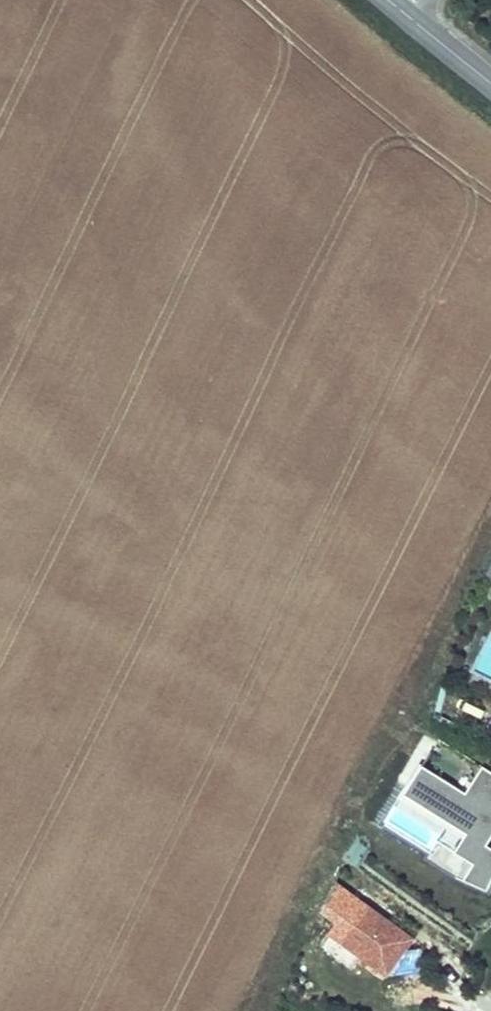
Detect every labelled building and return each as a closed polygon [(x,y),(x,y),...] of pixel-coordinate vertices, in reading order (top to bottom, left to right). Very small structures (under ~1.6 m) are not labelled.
[(483,764),(467,790),(423,763),(406,790),(469,830),(457,848),(478,861),(469,875),(490,885),(490,844),(489,843),(490,840),(490,768),(483,764)] [(389,974),(415,938),(370,906),(353,930),(369,941),(360,954),(389,974)] [(353,930),(342,922),(324,945),(352,965),(360,954),(369,941),(353,930)]
